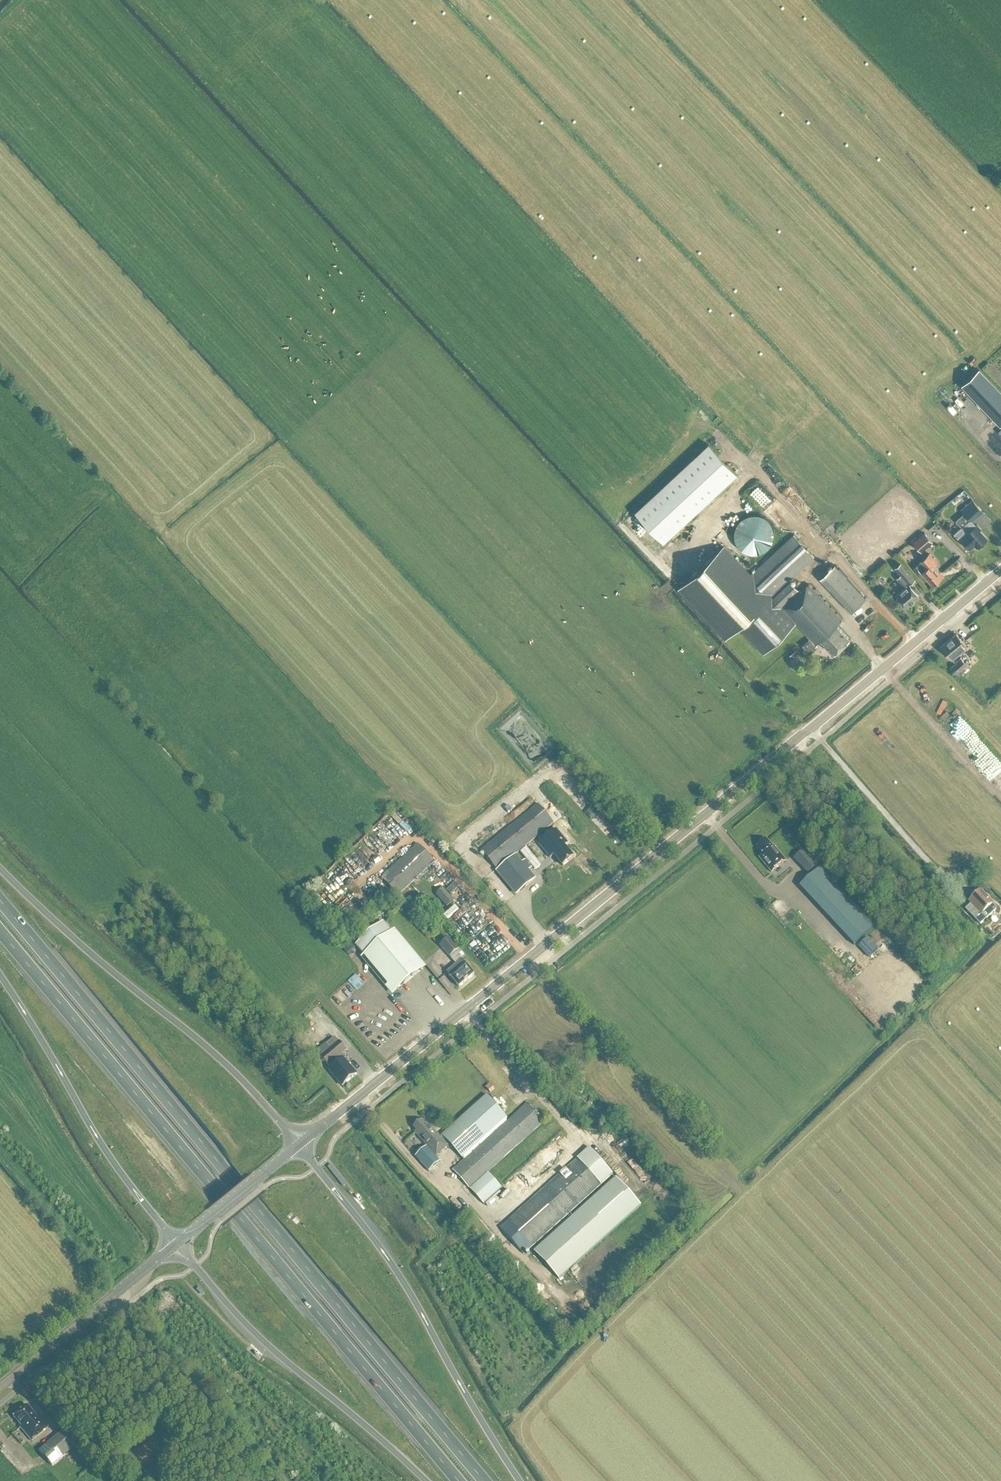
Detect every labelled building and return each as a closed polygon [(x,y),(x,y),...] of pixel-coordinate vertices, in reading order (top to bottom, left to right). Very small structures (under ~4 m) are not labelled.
[(963,384),(1000,424),(1000,423),(1000,392),(979,369),(963,384)] [(664,541),(738,473),(709,442),(635,511),(664,541)] [(972,521),(983,511),(975,502),(963,512),(964,513),(955,520),(961,527),(967,522),(966,522),(968,520),(972,521)] [(754,553),(763,551),(770,546),(773,539),(773,530),(769,521),(762,516),(754,514),(746,516),(739,521),(735,530),(735,539),(738,546),(745,551),(754,553)] [(972,521),(968,520),(966,522),(967,522),(961,527),(954,533),(960,539),(970,549),(975,545),(976,547),(986,538),(979,530),(981,528),(977,524),(975,525),(972,521)] [(921,551),(932,541),(924,532),(913,542),(921,551)] [(814,556),(794,534),(751,573),(724,544),(677,587),(725,639),(738,626),(762,652),(795,622),(810,638),(802,645),(810,653),(816,647),(814,645),(821,639),(834,653),(849,638),(837,624),(842,619),(809,583),(801,590),(799,588),(798,589),(789,579),(814,556)] [(933,584),(942,575),(933,565),(937,562),(929,553),(913,567),(925,580),(927,578),(933,584)] [(906,606),(919,595),(909,584),(916,578),(901,562),(895,567),(901,574),(897,578),(904,587),(896,594),(906,606)] [(852,612),(866,598),(836,565),(821,579),(852,612)] [(952,660),(967,647),(965,646),(966,645),(956,633),(941,646),(952,660)] [(798,653),(795,650),(789,656),(792,659),(798,653)] [(984,670),(990,664),(978,650),(972,655),(984,670)] [(961,657),(950,666),(956,672),(957,672),(959,675),(963,671),(961,668),(968,662),(966,660),(964,661),(961,657)] [(554,825),(538,806),(482,852),(497,871),(516,856),(554,825)] [(557,830),(539,844),(550,858),(554,856),(563,867),(574,858),(564,847),(568,844),(557,830)] [(772,873),(786,862),(778,852),(777,852),(766,840),(758,847),(764,855),(760,858),(772,873)] [(398,896),(434,862),(418,844),(381,878),(398,896)] [(526,848),(520,853),(536,871),(541,866),(526,848)] [(497,871),(517,894),(535,878),(516,856),(497,871)] [(798,884),(850,946),(871,928),(819,866),(798,884)] [(461,887),(457,882),(448,891),(452,895),(461,887)] [(447,908),(455,901),(444,890),(436,896),(447,908)] [(971,905),(965,910),(980,926),(996,911),(996,908),(993,905),(994,904),(982,892),(970,903),(971,905)] [(447,920),(458,910),(454,906),(443,916),(447,920)] [(393,993),(424,967),(395,933),(393,934),(383,923),(356,946),(366,957),(364,959),(393,993)] [(459,988),(474,975),(462,961),(466,957),(449,938),(440,946),(457,966),(447,974),(459,988)] [(868,938),(858,947),(868,958),(878,949),(868,938)] [(357,990),(365,983),(356,974),(348,981),(357,990)] [(339,1043),(335,1038),(327,1045),(331,1049),(321,1057),(329,1067),(336,1061),(339,1064),(334,1068),(339,1074),(335,1078),(342,1087),(357,1075),(349,1066),(351,1065),(346,1059),(343,1055),(347,1051),(340,1042),(339,1043)] [(508,1122),(486,1098),(442,1139),(449,1146),(463,1162),(474,1153),(481,1147),(508,1122)] [(481,1147),(474,1153),(463,1162),(454,1171),(470,1189),(471,1191),(484,1205),(502,1188),(488,1173),(544,1122),(528,1104),(508,1122),(481,1147)] [(449,1146),(442,1139),(425,1120),(422,1122),(422,1121),(414,1128),(417,1132),(415,1134),(431,1152),(428,1155),(428,1154),(420,1161),(430,1174),(439,1166),(433,1160),(449,1146)] [(523,1255),(532,1247),(613,1175),(589,1149),(500,1229),(523,1255)] [(331,1165),(328,1168),(343,1187),(347,1184),(331,1165)] [(559,1280),(641,1206),(616,1178),(534,1252),(559,1280)] [(199,1287),(196,1289),(203,1296),(205,1293),(199,1287)] [(36,1418),(26,1406),(13,1417),(21,1427),(20,1428),(31,1442),(48,1428),(38,1416),(36,1418)] [(75,1447),(62,1431),(38,1451),(51,1467),(75,1447)] [(77,1461),(83,1457),(76,1448),(70,1453),(77,1461)] [(248,1476),(244,1472),(247,1469),(239,1460),(232,1466),(240,1476),(234,1480),(239,1480),(243,1478),(244,1480),(248,1476)]
